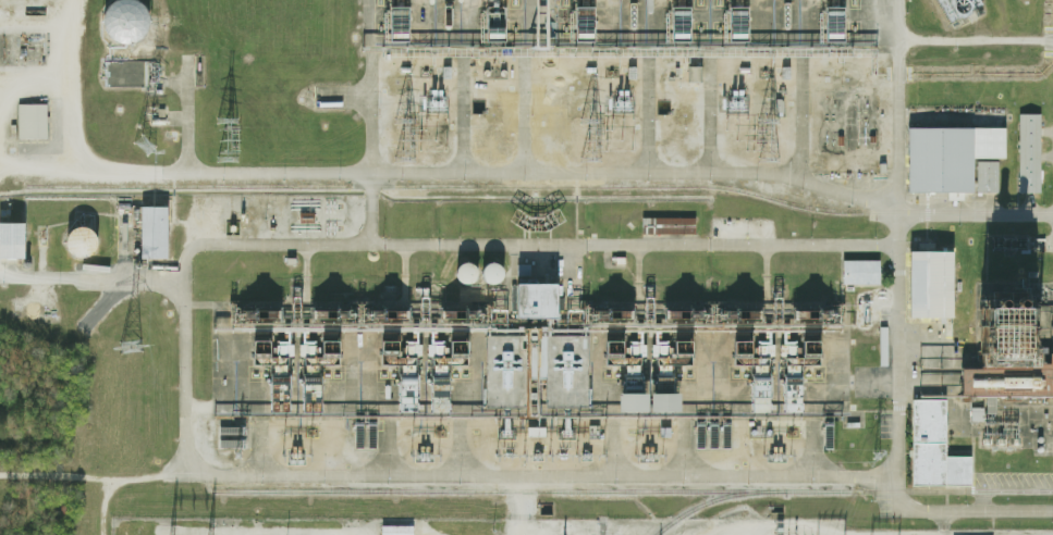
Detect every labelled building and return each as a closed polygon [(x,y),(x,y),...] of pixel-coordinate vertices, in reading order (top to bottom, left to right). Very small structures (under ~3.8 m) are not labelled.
[(128,0),(136,2),(143,7),(148,16),(149,24),(147,32),(142,39),(135,43),(123,46),(115,42),(110,38),(106,34),(103,26),(103,17),(108,10),(113,4),(120,1),(128,0)] [(947,26),(933,0),(979,0),(982,7),(947,26)] [(630,27),(639,27),(639,2),(630,2),(630,27)] [(784,28),(793,28),(793,3),(784,3),(784,28)] [(510,41),(509,6),(490,7),(491,41),(510,41)] [(734,41),(753,41),(754,7),(735,6),(734,41)] [(677,34),(694,34),(695,7),(677,7),(677,34)] [(689,82),(702,82),(702,67),(689,67),(689,82)] [(17,107),(46,107),(47,142),(19,142),(17,107)] [(1017,116),(1039,116),(1039,195),(1017,195),(1017,116)] [(908,129),(1005,129),(1005,160),(972,160),(972,195),(908,196),(908,129)] [(976,163),(997,163),(996,194),(976,194),(976,163)] [(167,208),(167,260),(140,260),(140,208),(167,208)] [(640,220),(694,221),(694,235),(641,235),(640,220)] [(24,260),(0,260),(0,224),(24,224),(24,260)] [(81,226),(87,227),(93,229),(96,234),(98,239),(98,245),(97,250),(94,256),(86,260),(81,260),(74,259),(71,257),(68,252),(64,247),(64,241),(65,236),(69,232),(74,227),(81,226)] [(958,318),(957,250),(909,251),(910,305),(911,305),(911,318),(958,318)] [(881,260),(842,261),(843,285),(881,284),(881,260)] [(516,286),(556,286),(558,322),(516,321),(516,286)] [(1037,363),(1052,363),(1052,400),(959,400),(959,372),(979,372),(979,309),(1037,309),(1037,363)] [(528,384),(528,408),(486,408),(486,338),(528,338),(528,384)] [(528,338),(546,338),(546,384),(528,384),(528,338)] [(546,338),(588,338),(588,409),(546,409),(546,384),(546,338)] [(305,413),(305,340),(340,340),(340,413),(305,413)] [(381,413),(382,340),(417,340),(417,413),(381,413)] [(432,413),(433,340),(468,340),(468,413),(432,413)] [(735,412),(735,340),(771,340),(770,413),(735,412)] [(254,413),(254,341),(290,341),(290,413),(254,413)] [(607,414),(607,341),(642,341),(642,414),(607,414)] [(785,414),(785,341),(821,341),(821,414),(785,414)] [(651,414),(651,343),(687,343),(687,414),(651,414)] [(910,400),(944,400),(946,458),(970,459),(970,486),(911,486),(910,400)] [(985,408),(971,408),(971,422),(985,422),(985,408)] [(414,526),(382,526),(382,534),(414,534),(414,526)]
